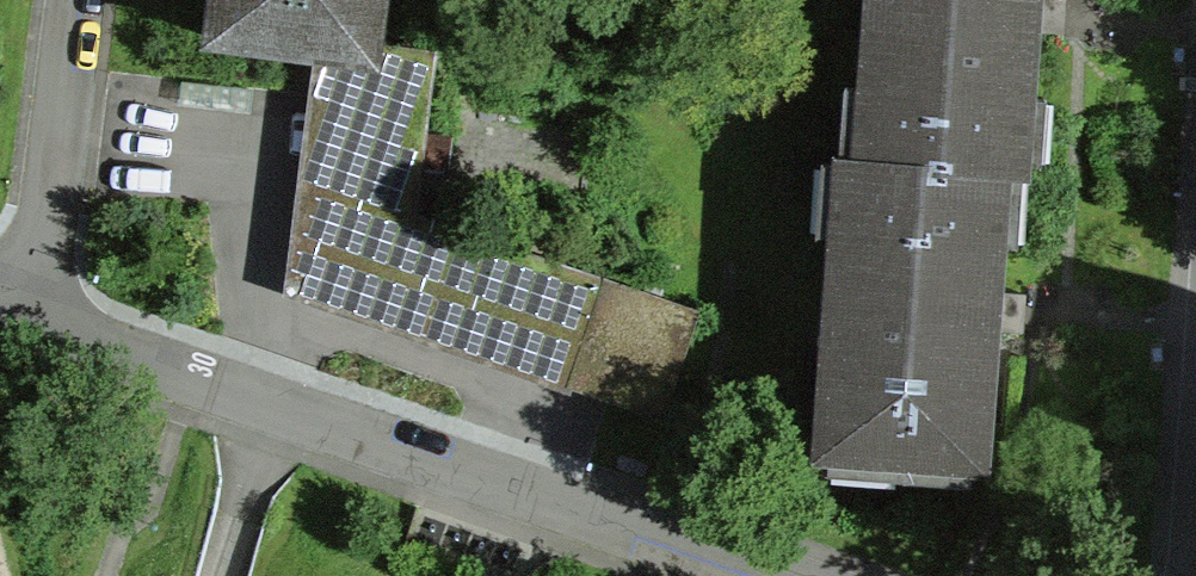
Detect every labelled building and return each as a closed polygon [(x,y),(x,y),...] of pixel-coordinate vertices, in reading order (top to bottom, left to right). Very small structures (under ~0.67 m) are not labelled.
[(411,0),(216,0),(210,51),(313,63),(402,74),(406,46),(411,0)] [(840,155),(1032,166),(1048,0),(855,0),(840,155)] [(443,46),(406,46),(402,74),(313,63),(289,292),(571,396),(599,277),(416,214),(443,46)] [(1032,166),(840,155),(806,463),(998,467),(1032,166)]
